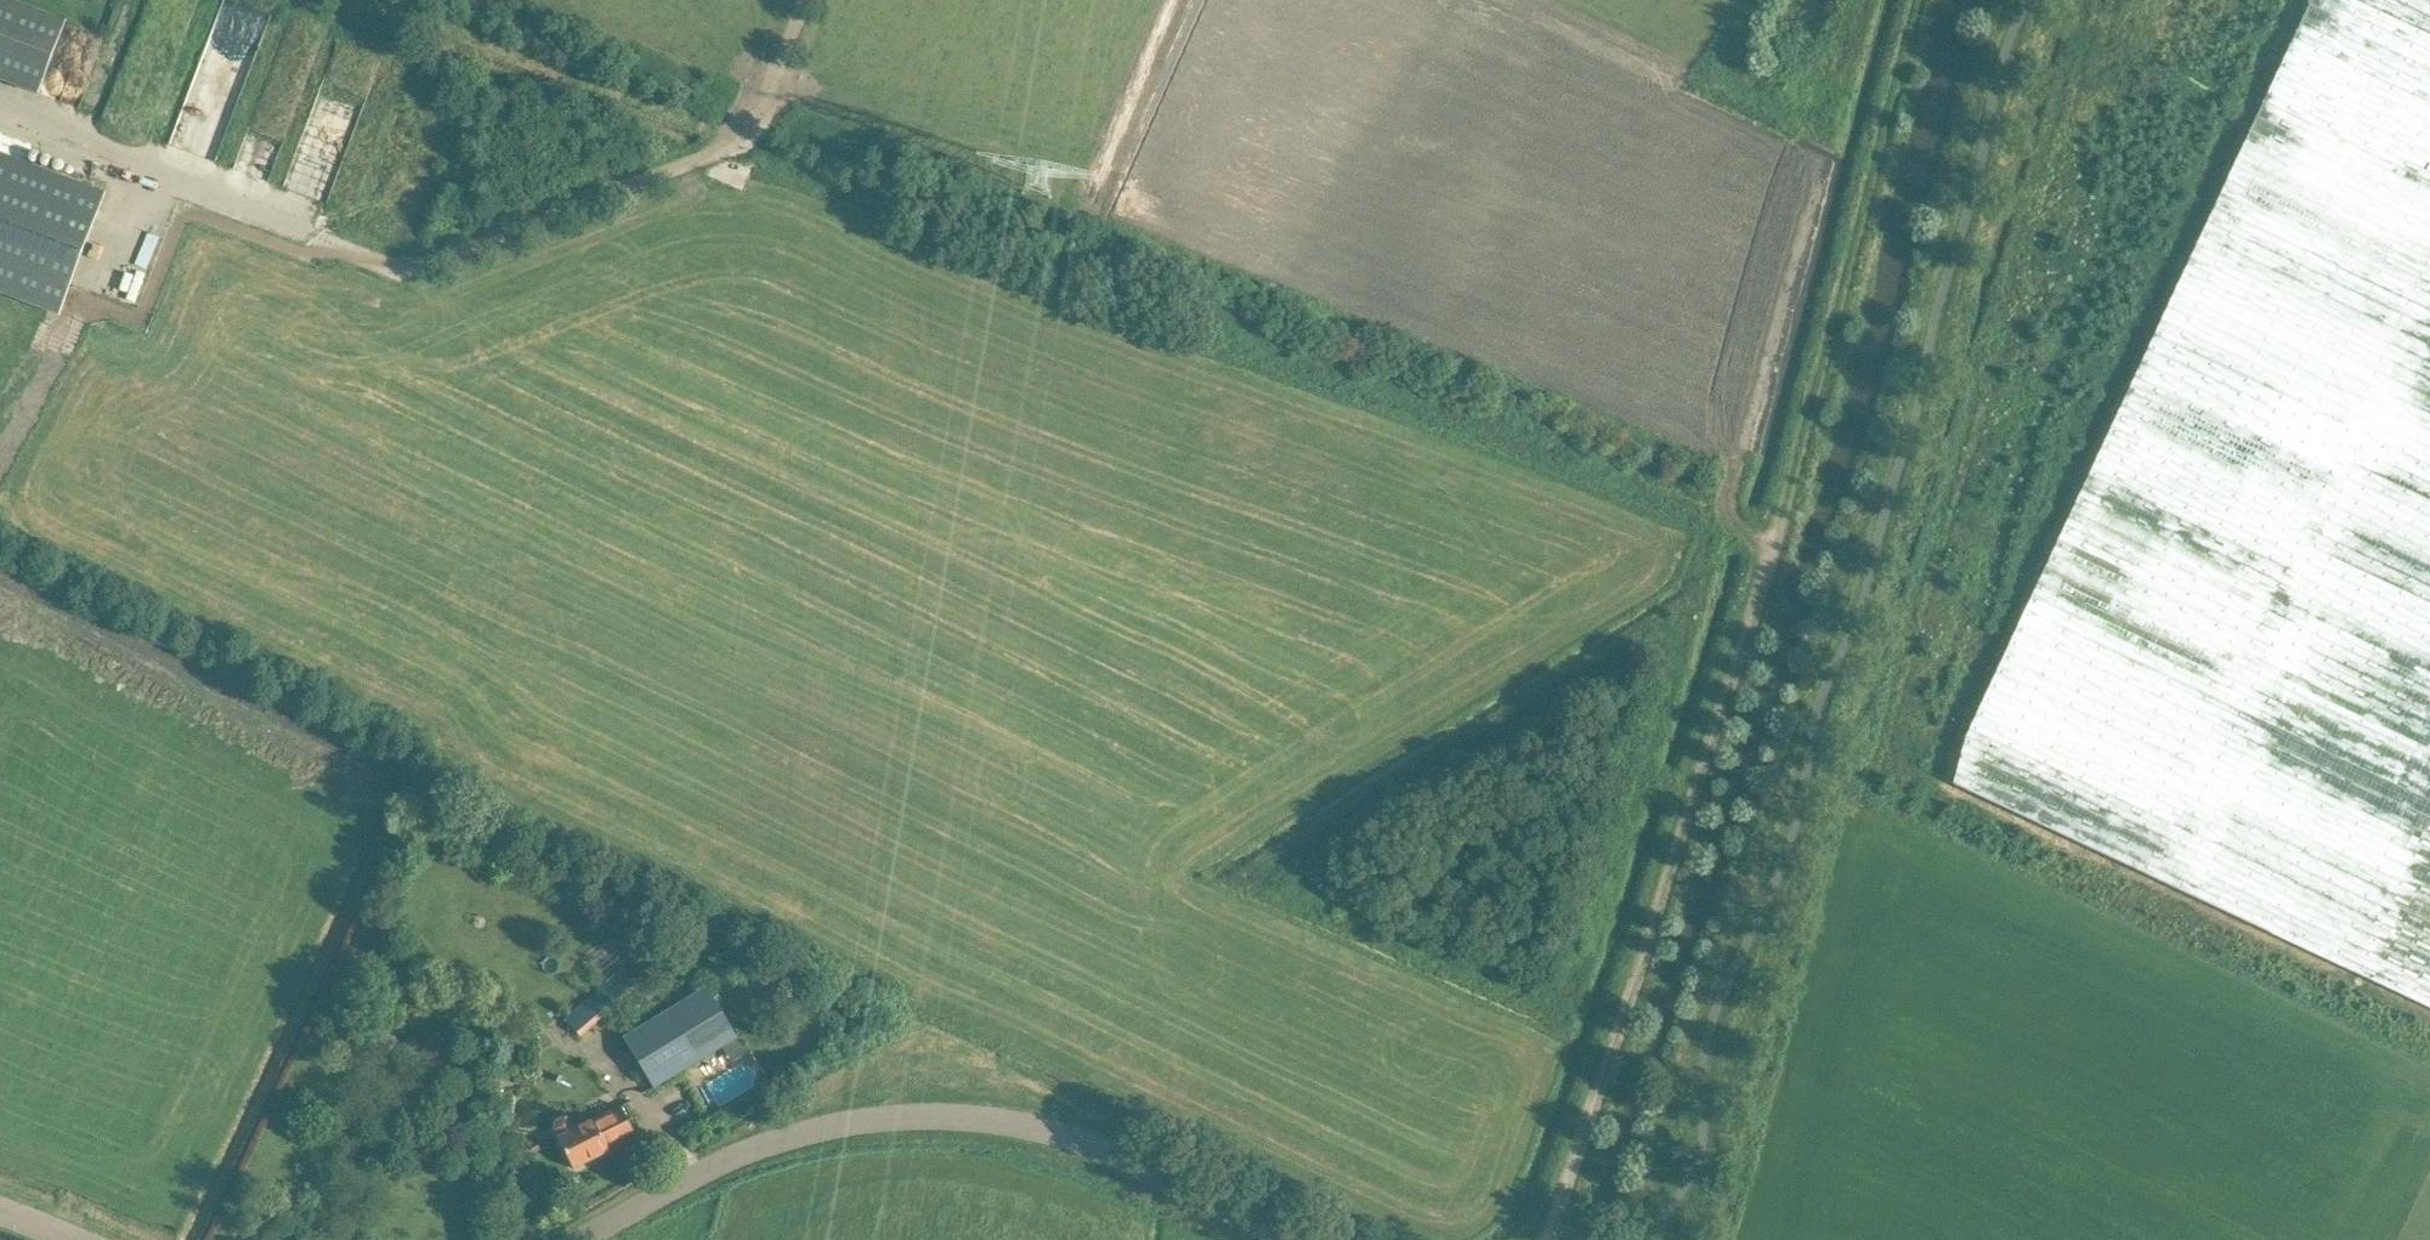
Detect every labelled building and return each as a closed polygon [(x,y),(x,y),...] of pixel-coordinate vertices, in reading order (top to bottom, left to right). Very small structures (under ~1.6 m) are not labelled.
[(39,94),(66,22),(9,0),(0,0),(0,80),(39,94)] [(1970,722),(1953,782),(2429,1007),(2429,0),(2308,0),(1970,722)] [(60,311),(103,196),(0,157),(0,288),(60,311)] [(662,970),(645,948),(561,1017),(579,1038),(662,970)] [(654,1088),(737,1037),(707,987),(624,1038),(654,1088)] [(637,1136),(624,1110),(596,1124),(594,1120),(558,1138),(574,1168),(637,1136)]
